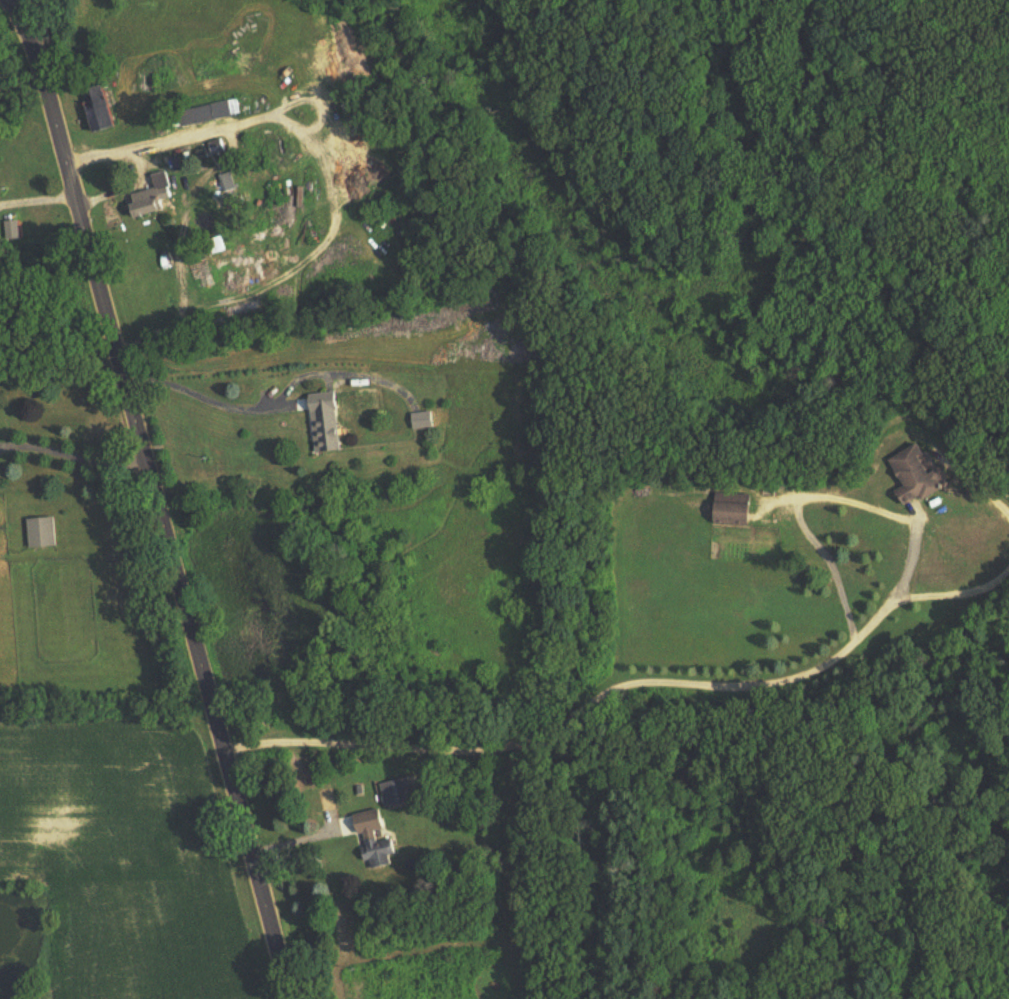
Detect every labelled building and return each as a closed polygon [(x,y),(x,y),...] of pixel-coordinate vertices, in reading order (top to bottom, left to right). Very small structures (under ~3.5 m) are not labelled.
[(85,91),(96,133),(118,126),(108,85),(85,91)] [(233,113),(231,100),(195,107),(197,120),(233,113)] [(210,140),(211,153),(225,152),(224,139),(210,140)] [(136,217),(165,210),(163,201),(173,198),(167,170),(152,173),(156,188),(131,193),(136,217)] [(211,241),(216,252),(225,248),(220,237),(211,241)] [(342,451),(337,391),(310,393),(314,453),(342,451)] [(412,429),(433,427),(431,411),(411,413),(412,429)] [(896,458),(910,484),(902,489),(910,505),(947,484),(925,442),(896,458)] [(721,523),(755,523),(755,493),(721,493),(721,523)] [(28,518),(28,547),(55,547),(55,518),(28,518)] [(410,801),(406,779),(380,785),(385,806),(410,801)] [(354,814),(357,835),(361,834),(367,869),(392,865),(390,855),(396,854),(393,838),(378,841),(376,829),(385,827),(382,809),(354,814)]
